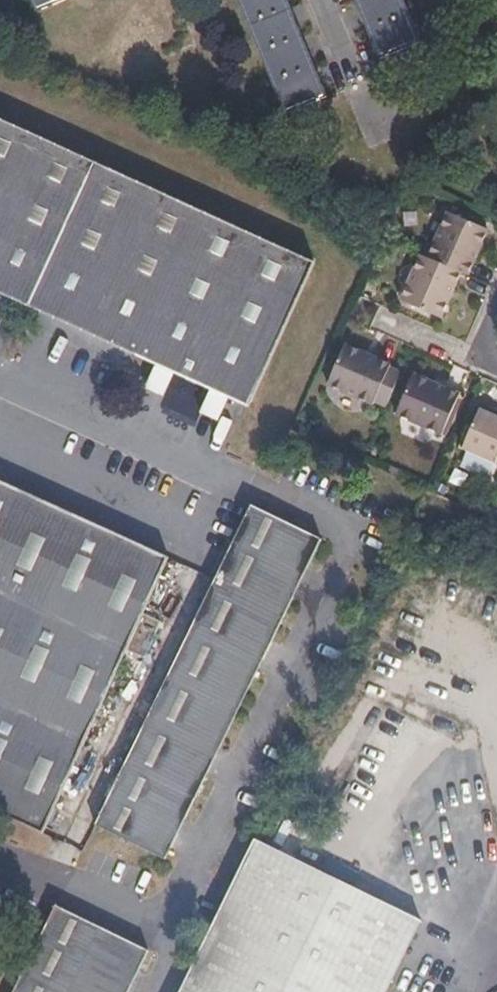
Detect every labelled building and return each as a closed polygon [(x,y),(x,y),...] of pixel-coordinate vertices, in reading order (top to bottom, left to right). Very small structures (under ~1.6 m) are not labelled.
[(38,13),(57,6),(71,0),(32,0),(38,13)] [(287,0),(236,0),(256,47),(274,92),(285,116),(327,100),(304,40),(287,0)] [(359,13),(371,42),(379,61),(400,51),(420,44),(412,23),(403,0),(354,0),(359,13)] [(89,164),(20,133),(0,124),(0,292),(110,343),(192,380),(246,405),(266,361),(290,307),(310,266),(264,245),(181,206),(89,164)] [(477,258),(491,226),(452,208),(431,255),(464,269),(471,272),(477,258)] [(449,302),(464,269),(431,255),(425,252),(418,267),(404,298),(432,310),(443,315),(449,302)] [(388,403),(402,370),(391,364),(392,362),(346,341),(329,382),(375,401),(377,399),(388,403)] [(444,431),(461,392),(415,372),(397,411),(400,412),(415,419),(444,431)] [(483,406),(465,446),(496,461),(496,412),(483,406)] [(154,584),(167,558),(95,526),(0,483),(0,817),(10,821),(43,837),(63,790),(85,741),(107,690),(125,650),(144,659),(160,622),(142,613),(154,584)] [(243,698),(280,622),(319,542),(266,515),(249,507),(215,576),(171,665),(129,753),(91,829),(105,836),(162,865),(166,855),(206,773),(243,698)] [(415,926),(249,845),(176,991),(383,991),(415,926)] [(145,956),(66,918),(52,911),(48,919),(12,991),(128,991),(145,956)]
